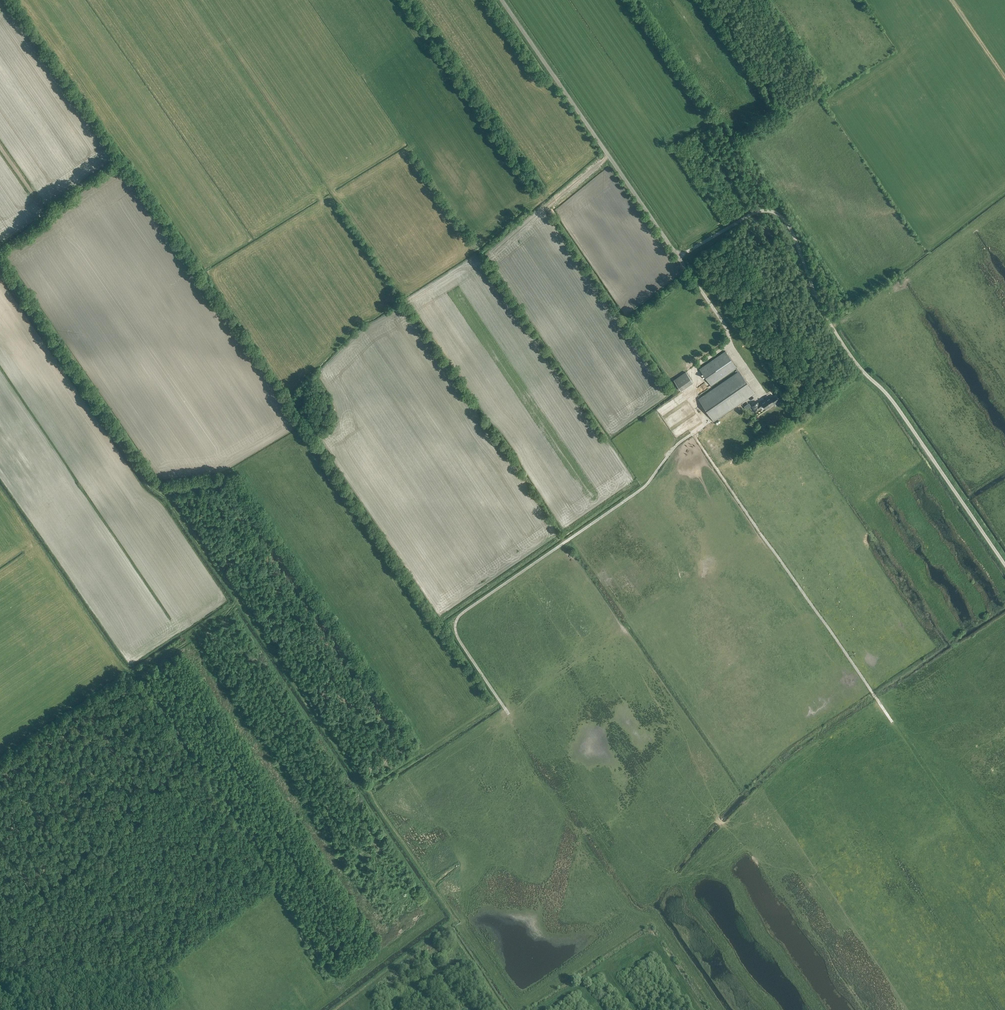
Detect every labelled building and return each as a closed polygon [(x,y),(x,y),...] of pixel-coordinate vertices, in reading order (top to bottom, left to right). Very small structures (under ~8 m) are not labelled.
[(771,322),(774,327),(780,324),(776,318),(771,322)] [(735,368),(738,372),(698,399),(714,421),(754,393),(725,351),(699,369),(711,385),(735,368)] [(673,380),(680,391),(693,382),(685,372),(673,380)] [(755,412),(764,406),(766,409),(774,404),(775,406),(779,403),(775,396),(771,398),(769,396),(762,401),(761,400),(759,402),(758,401),(751,406),(755,412)] [(669,420),(671,424),(687,414),(683,407),(669,415),(671,419),(669,420)] [(679,434),(695,423),(692,418),(675,429),(679,434)]
